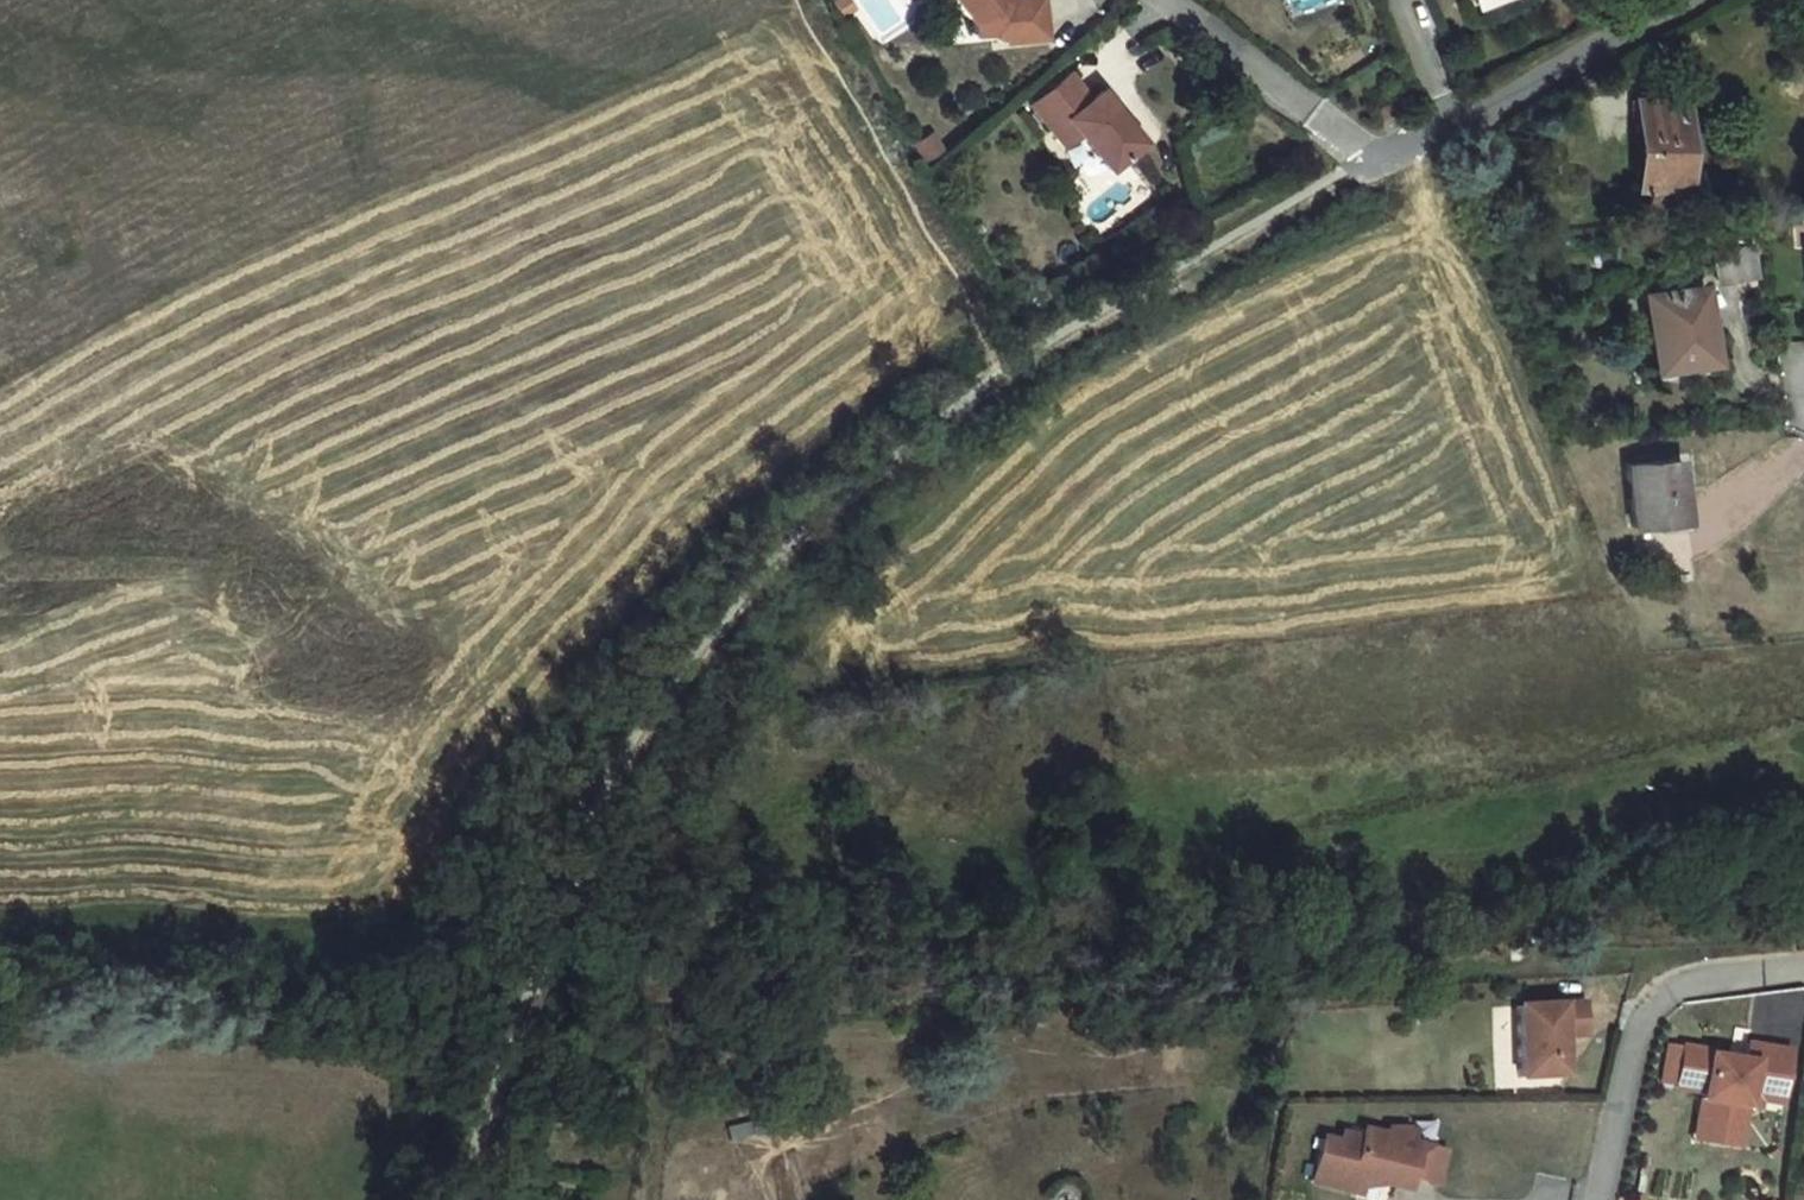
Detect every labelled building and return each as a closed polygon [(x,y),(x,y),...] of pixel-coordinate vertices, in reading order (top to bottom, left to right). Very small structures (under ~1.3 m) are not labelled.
[(948,0),(933,0),(930,5),(943,11),(948,0)] [(943,11),(956,17),(984,54),(985,64),(1012,62),(1012,69),(1056,65),(1051,23),(1022,25),(1003,0),(948,0),(943,11)] [(1488,22),(1534,3),(1532,0),(1478,0),(1488,22)] [(1390,101),(1373,111),(1380,125),(1398,114),(1390,101)] [(1106,128),(1085,103),(1045,135),(1066,162),(1077,153),(1090,169),(1095,165),(1123,199),(1158,171),(1117,120),(1106,128)] [(1650,211),(1697,213),(1700,126),(1652,124),(1650,211)] [(1077,153),(1066,162),(1080,178),(1090,169),(1077,153)] [(1748,271),(1724,274),(1729,304),(1752,301),(1748,271)] [(1730,380),(1720,307),(1662,313),(1665,345),(1681,343),(1687,386),(1730,380)] [(1696,543),(1696,483),(1644,484),(1645,544),(1696,543)] [(1586,1004),(1519,1009),(1524,1080),(1569,1077),(1566,1038),(1588,1037),(1586,1004)] [(1792,1048),(1748,1042),(1746,1058),(1746,1059),(1746,1064),(1737,1063),(1732,1056),(1712,1053),(1712,1050),(1684,1046),(1678,1087),(1705,1091),(1701,1126),(1733,1131),(1737,1103),(1750,1105),(1762,1107),(1763,1100),(1784,1103),(1792,1048)] [(1750,1105),(1737,1103),(1733,1131),(1701,1126),(1699,1139),(1744,1145),(1750,1105)] [(1440,1178),(1446,1146),(1422,1141),(1420,1147),(1413,1146),(1416,1128),(1405,1125),(1390,1126),(1388,1133),(1365,1128),(1363,1137),(1343,1133),(1342,1143),(1325,1140),(1317,1183),(1366,1191),(1368,1176),(1415,1184),(1417,1174),(1440,1178)]
